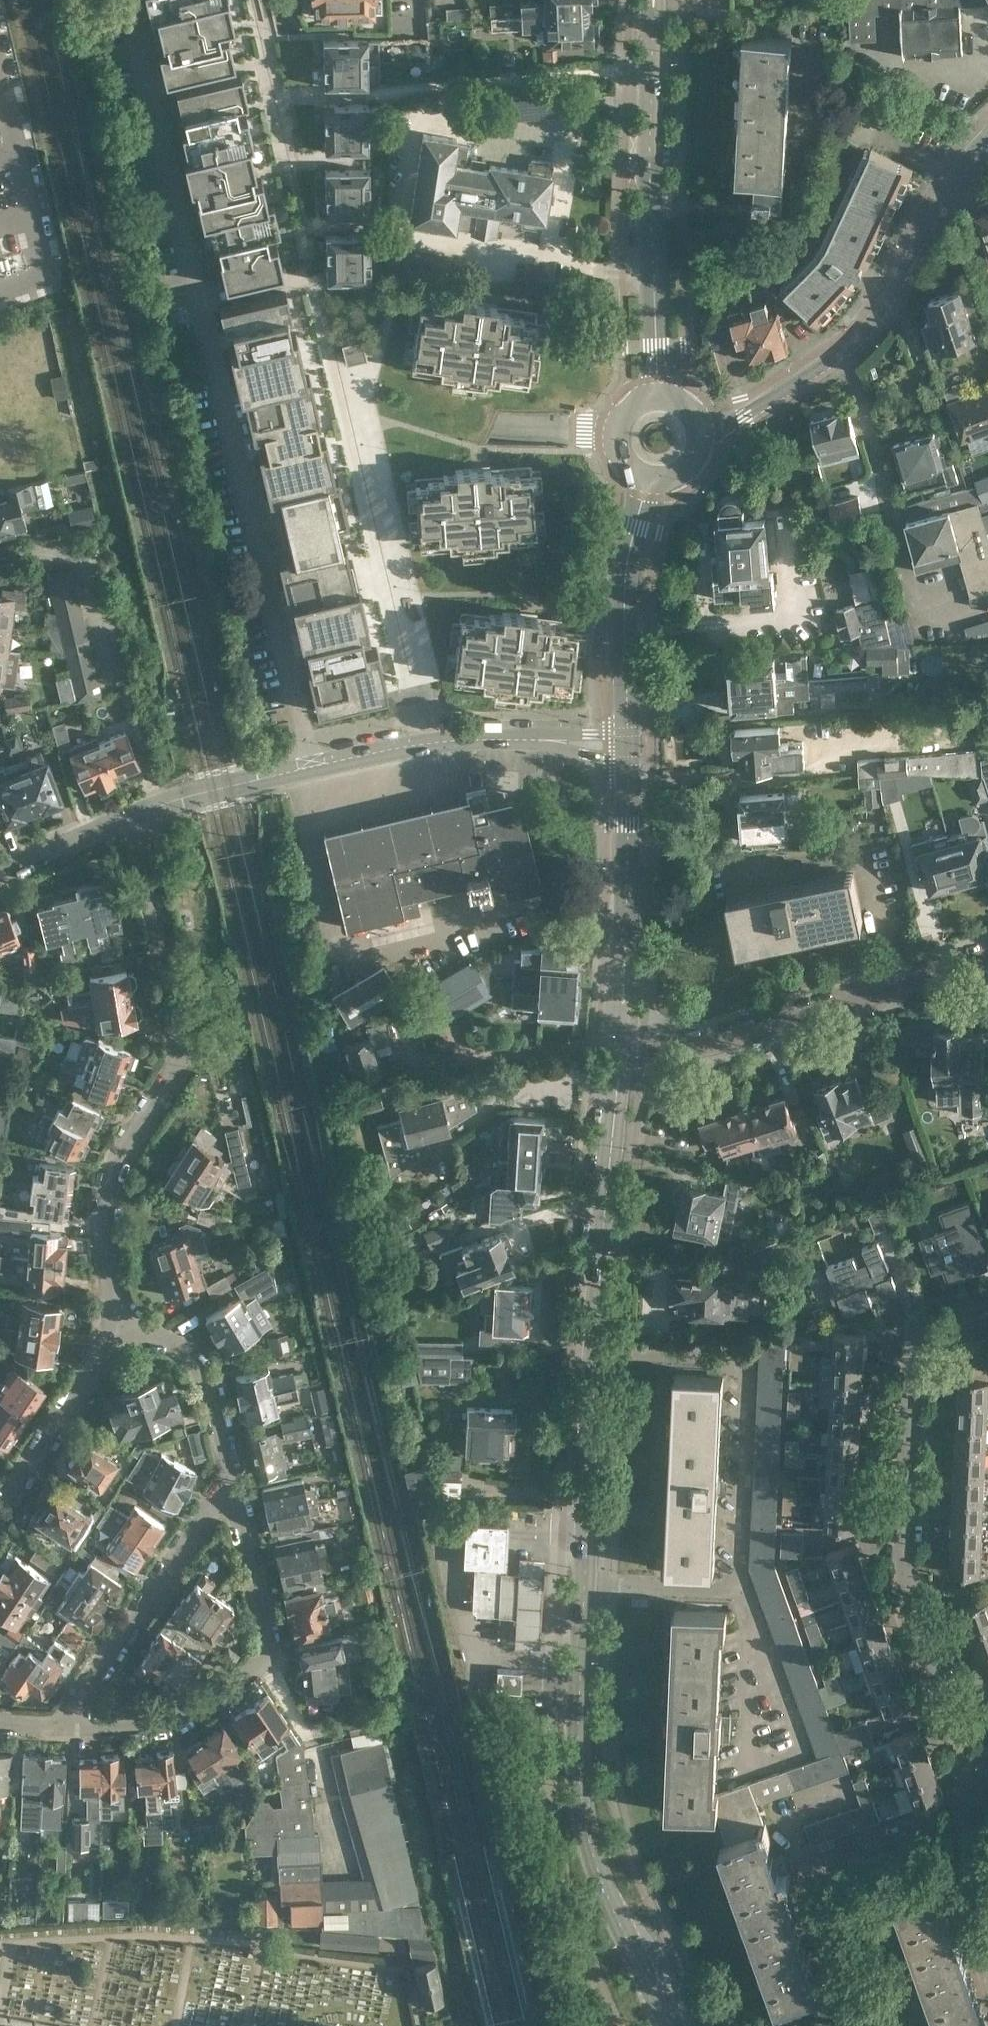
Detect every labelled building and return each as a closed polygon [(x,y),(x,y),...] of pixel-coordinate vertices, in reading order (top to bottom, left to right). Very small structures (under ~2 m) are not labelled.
[(150,15),(156,13),(162,39),(166,38),(168,48),(158,50),(165,79),(234,63),(228,34),(220,36),(217,26),(233,22),(228,0),(147,0),(150,15)] [(315,15),(333,14),(334,18),(346,18),(349,17),(349,14),(373,13),(373,12),(382,12),(382,0),(314,0),(315,15)] [(589,10),(588,2),(597,1),(597,0),(546,0),(546,2),(538,3),(538,0),(532,0),(519,1),(520,3),(507,4),(507,15),(589,10)] [(898,12),(897,8),(929,6),(961,5),(987,3),(987,0),(850,0),(850,12),(851,39),(877,37),(875,14),(898,12)] [(929,6),(931,54),(963,52),(961,5),(929,6)] [(900,12),(903,55),(931,54),(929,6),(897,8),(898,12),(900,12)] [(589,21),(589,11),(589,10),(507,15),(490,15),(491,29),(505,28),(509,31),(514,31),(517,27),(539,26),(540,40),(548,40),(590,38),(590,36),(599,35),(598,20),(589,21)] [(785,180),(793,37),(746,35),(746,39),(750,53),(745,53),(744,73),(747,87),(743,87),(742,106),(746,122),(741,123),(740,143),(745,158),(739,158),(738,177),(756,178),(755,200),(783,202),(784,180),(785,180)] [(325,62),(369,62),(379,62),(381,62),(380,39),(324,40),(325,62)] [(325,62),(324,62),(324,86),(371,85),(380,83),(379,62),(369,62),(325,62)] [(219,256),(226,284),(283,271),(276,242),(268,244),(266,234),(280,231),(273,202),(267,204),(261,178),(253,180),(251,170),(255,169),(249,143),(253,142),(246,114),(238,116),(236,106),(248,103),(241,74),(176,89),(183,118),(184,118),(187,128),(181,129),(187,155),(183,156),(190,184),(196,183),(198,193),(196,193),(203,222),(209,221),(215,246),(218,246),(221,255),(219,256)] [(325,128),(369,127),(368,104),(324,104),(325,128)] [(369,127),(325,128),(325,151),(369,150),(369,127)] [(544,218),(546,218),(554,166),(554,164),(553,164),(553,165),(552,165),(553,161),(533,158),(533,162),(532,162),(532,161),(531,161),(531,162),(530,171),(492,165),(491,170),(484,169),(485,165),(473,163),(472,167),(466,166),(469,146),(457,144),(458,139),(425,134),(412,222),(474,230),(474,233),(498,237),(502,211),(526,215),(524,225),(542,228),(544,218)] [(913,169),(872,150),(828,243),(821,252),(786,291),(819,323),(855,284),(850,279),(854,274),(856,275),(858,275),(860,275),(861,274),(862,272),(863,270),(863,268),(862,266),(860,265),(863,260),(869,263),(913,169)] [(325,193),(370,193),(369,169),(325,169),(325,193)] [(370,193),(325,193),(326,216),(370,215),(370,193)] [(978,204),(977,208),(979,215),(986,236),(985,237),(987,245),(987,201),(978,204)] [(326,257),(370,257),(370,234),(326,235),(326,257)] [(738,242),(744,268),(765,266),(756,240),(738,242)] [(719,270),(744,268),(738,242),(721,243),(719,270)] [(370,257),(326,257),(327,281),(371,280),(370,257)] [(962,293),(961,289),(930,299),(936,319),(927,322),(936,350),(951,345),(953,352),(961,349),(959,343),(976,337),(967,309),(976,307),(970,290),(962,293)] [(285,290),(218,306),(224,331),(231,330),(235,346),(228,348),(239,395),(243,394),(253,436),(263,434),(267,450),(258,452),(269,499),(272,498),(282,540),(289,538),(293,555),(278,558),(289,605),(292,604),(302,647),(306,646),(310,662),(306,663),(317,710),(388,693),(377,646),(365,649),(361,633),(369,631),(352,559),(349,559),(345,543),(341,543),(337,527),(349,524),(338,478),(334,478),(324,436),(319,437),(316,421),(319,420),(308,374),(305,374),(295,333),(290,333),(286,317),(291,316),(285,290)] [(43,297),(31,300),(32,304),(35,312),(41,311),(40,307),(42,307),(41,303),(44,302),(43,297)] [(452,378),(486,383),(486,379),(499,381),(500,373),(528,377),(536,320),(523,319),(524,315),(508,313),(508,310),(495,308),(496,304),(462,299),(462,303),(449,302),(449,305),(433,303),(432,307),(420,305),(412,361),(441,365),(440,372),(452,374),(452,378)] [(755,318),(765,355),(787,349),(778,312),(768,314),(765,302),(752,306),(755,318)] [(711,347),(723,343),(734,340),(729,319),(722,304),(716,306),(715,325),(707,327),(711,347)] [(748,359),(765,355),(755,318),(752,306),(739,310),(740,315),(732,317),(740,345),(744,344),(748,359)] [(58,397),(68,395),(64,375),(53,377),(58,397)] [(950,403),(974,394),(968,379),(944,387),(950,403)] [(950,403),(949,403),(962,440),(987,432),(987,389),(974,394),(950,403)] [(831,458),(859,451),(850,411),(811,421),(819,452),(829,450),(831,458)] [(948,465),(939,432),(894,444),(903,479),(905,478),(908,491),(924,487),(925,491),(959,481),(955,463),(948,465)] [(99,466),(96,457),(83,461),(86,470),(99,466)] [(415,483),(420,540),(449,538),(449,545),(462,544),(462,548),(497,545),(496,541),(509,540),(508,533),(537,530),(532,473),(519,475),(519,471),(503,472),(503,469),(489,470),(489,466),(473,467),(470,468),(456,469),(456,473),(443,474),(443,477),(428,479),(428,482),(415,483)] [(984,478),(976,481),(974,476),(965,479),(968,488),(971,487),(977,503),(978,503),(987,499),(987,476),(984,478)] [(53,501),(48,478),(32,482),(7,488),(10,500),(0,502),(0,534),(4,533),(6,538),(21,534),(20,529),(26,528),(21,510),(34,507),(53,501)] [(980,515),(977,503),(971,487),(968,488),(904,507),(908,521),(906,522),(915,556),(912,557),(915,570),(961,558),(971,595),(972,594),(975,605),(987,601),(987,539),(980,515)] [(835,525),(881,512),(876,490),(830,503),(835,525)] [(978,503),(977,503),(980,515),(987,512),(987,499),(978,503)] [(743,511),(743,510),(743,508),(741,506),(740,504),(739,503),(737,502),(735,501),(732,500),(731,501),(729,501),(727,502),(725,503),(724,504),(723,506),(722,507),(721,509),(721,512),(720,512),(722,556),(713,557),(716,599),(751,597),(752,605),(775,604),(772,573),(769,573),(765,520),(744,521),(744,511),(743,511)] [(70,506),(75,523),(96,518),(92,501),(70,506)] [(64,595),(76,592),(70,568),(59,571),(64,595)] [(47,574),(52,597),(64,595),(59,571),(47,574)] [(10,622),(12,605),(22,607),(24,591),(13,590),(12,596),(0,594),(0,621),(10,622)] [(55,609),(79,603),(76,592),(64,595),(52,597),(55,609)] [(79,603),(55,609),(58,620),(82,615),(79,603)] [(861,632),(857,613),(855,604),(836,608),(842,637),(861,633),(861,632)] [(536,618),(536,614),(520,612),(503,611),(502,615),(490,613),(490,617),(474,615),(473,619),(460,617),(454,674),(483,677),(483,685),(495,686),(495,690),(529,693),(529,690),(542,691),(543,683),(571,686),(577,629),(564,628),(565,625),(549,623),(549,619),(536,618)] [(899,647),(910,646),(916,646),(907,612),(886,617),(885,614),(863,619),(861,612),(857,613),(861,632),(861,633),(864,647),(868,647),(882,646),(899,646),(899,647)] [(60,632),(85,627),(82,615),(58,620),(60,632)] [(6,648),(10,622),(0,621),(0,647),(6,648)] [(85,627),(60,632),(63,644),(87,638),(85,627)] [(66,656),(90,651),(87,638),(63,644),(66,656)] [(868,664),(883,663),(882,646),(868,647),(868,664)] [(883,663),(884,673),(899,673),(899,672),(899,647),(899,646),(882,646),(883,663)] [(910,646),(899,647),(899,672),(911,672),(910,646)] [(69,667),(93,662),(90,651),(66,656),(69,667)] [(789,681),(809,680),(809,679),(807,679),(806,657),(787,658),(789,681)] [(776,682),(774,658),(730,660),(732,685),(776,682)] [(93,662),(69,667),(71,678),(96,674),(93,662)] [(74,690),(99,685),(96,674),(71,678),(74,690)] [(809,680),(789,681),(776,682),(732,685),(735,709),(778,706),(778,711),(795,710),(795,698),(810,697),(809,680)] [(99,685),(74,690),(77,701),(102,697),(99,685)] [(30,694),(5,698),(7,711),(32,707),(30,694)] [(152,750),(143,716),(131,719),(140,753),(152,750)] [(72,744),(69,733),(65,720),(53,723),(60,751),(70,748),(72,752),(70,753),(85,789),(96,784),(100,793),(118,786),(113,774),(112,774),(99,742),(83,748),(79,740),(72,744)] [(112,774),(113,774),(139,763),(125,731),(120,720),(96,731),(100,741),(99,742),(112,774)] [(735,727),(735,729),(730,734),(731,744),(737,749),(739,769),(805,763),(804,740),(781,742),(779,724),(735,727)] [(16,735),(6,738),(11,750),(20,747),(16,735)] [(880,775),(908,772),(931,773),(983,775),(982,757),(981,749),(906,756),(879,758),(858,759),(859,775),(880,774),(880,775)] [(15,761),(32,807),(43,803),(44,805),(48,804),(51,805),(56,803),(57,800),(61,799),(46,761),(45,761),(41,751),(15,761)] [(32,807),(15,761),(0,767),(0,806),(1,806),(6,820),(9,819),(12,820),(18,818),(18,815),(22,813),(22,812),(32,807)] [(881,786),(884,802),(905,797),(904,792),(934,783),(931,773),(908,772),(880,775),(881,786)] [(881,786),(880,775),(880,774),(859,775),(860,787),(866,787),(867,807),(884,806),(883,802),(884,802),(881,786)] [(983,775),(969,780),(977,803),(987,799),(987,788),(983,775)] [(540,886),(520,802),(489,809),(484,788),(464,793),(465,798),(395,814),(324,831),(346,927),(402,913),(399,899),(465,883),(467,894),(490,889),(487,878),(500,875),(505,894),(540,886)] [(743,818),(802,813),(801,801),(800,791),(740,795),(743,818)] [(976,830),(979,829),(982,823),(980,816),(974,812),(959,816),(964,831),(949,835),(951,842),(963,886),(979,881),(978,876),(987,873),(987,840),(986,833),(978,835),(976,830)] [(802,813),(743,818),(745,841),(797,836),(796,827),(803,826),(802,813)] [(963,886),(951,842),(915,853),(922,878),(928,877),(932,889),(944,885),(946,891),(963,886)] [(111,945),(104,917),(119,913),(110,877),(109,878),(107,870),(92,874),(93,881),(85,883),(98,938),(102,937),(105,947),(102,948),(105,959),(124,955),(121,943),(111,945)] [(727,898),(736,944),(862,918),(853,872),(727,898)] [(98,938),(85,883),(60,889),(62,897),(71,933),(85,930),(88,940),(89,940),(91,950),(96,949),(102,948),(105,947),(102,937),(98,938)] [(77,957),(71,933),(62,897),(54,899),(52,893),(36,897),(38,906),(37,906),(46,943),(61,939),(64,950),(61,951),(63,964),(67,963),(68,967),(62,969),(63,974),(75,970),(72,958),(77,957)] [(20,940),(8,911),(5,913),(4,910),(0,911),(0,949),(20,940)] [(24,968),(37,966),(38,966),(34,942),(21,944),(24,968)] [(513,979),(576,984),(578,964),(563,963),(564,943),(538,944),(538,946),(521,947),(520,959),(515,958),(513,979)] [(72,958),(75,970),(76,970),(76,971),(84,969),(81,956),(77,957),(72,958)] [(473,960),(430,985),(449,1018),(492,992),(473,960)] [(92,966),(93,976),(89,976),(91,989),(67,993),(69,1005),(69,1007),(80,1005),(131,995),(130,988),(132,988),(137,983),(135,973),(130,970),(127,971),(126,969),(114,972),(112,962),(92,966)] [(333,995),(350,1025),(401,995),(383,965),(333,995)] [(576,984),(513,979),(511,1007),(540,1009),(539,1018),(572,1020),(573,1012),(574,1012),(576,984)] [(19,1012),(21,997),(2,987),(0,1000),(0,1010),(19,1013),(19,1012)] [(95,1008),(96,1015),(98,1027),(107,1025),(106,1030),(127,1034),(129,1021),(136,1020),(135,1018),(138,1017),(142,1013),(141,1004),(135,1001),(132,1002),(131,995),(80,1005),(69,1005),(60,1007),(62,1020),(85,1025),(89,1009),(95,1008)] [(19,1013),(0,1010),(0,1051),(2,1052),(14,1053),(16,1034),(18,1018),(19,1013)] [(391,1041),(386,1020),(383,1013),(366,1023),(366,1021),(343,1033),(356,1080),(350,1082),(353,1094),(381,1086),(378,1074),(381,1073),(373,1046),(391,1041)] [(18,1018),(16,1034),(27,1035),(29,1020),(18,1018)] [(936,1029),(938,1102),(958,1102),(958,1112),(987,1111),(987,1075),(985,1075),(984,1033),(973,1033),(973,1028),(960,1028),(960,1026),(958,1022),(953,1019),(946,1020),(942,1022),(940,1026),(940,1029),(936,1029)] [(76,1058),(122,1074),(126,1065),(131,1067),(135,1055),(130,1053),(130,1051),(91,1038),(84,1036),(76,1058)] [(26,1061),(30,1049),(20,1046),(16,1058),(26,1061)] [(14,1053),(2,1052),(0,1053),(0,1075),(13,1068),(14,1053)] [(122,1074),(76,1058),(66,1054),(62,1066),(77,1072),(74,1081),(79,1083),(114,1097),(115,1095),(120,1097),(124,1085),(119,1083),(122,1074)] [(867,1097),(857,1073),(841,1080),(840,1077),(819,1086),(828,1109),(816,1113),(827,1141),(833,1143),(840,1140),(843,1135),(840,1128),(860,1120),(860,1119),(872,1114),(875,1122),(890,1116),(880,1091),(867,1097)] [(402,1119),(377,1126),(390,1177),(430,1151),(427,1135),(449,1130),(448,1127),(477,1109),(473,1089),(448,1095),(446,1083),(435,1086),(435,1085),(425,1088),(424,1083),(408,1087),(412,1103),(399,1106),(402,1119)] [(63,1106),(53,1102),(39,1095),(34,1107),(53,1116),(88,1133),(93,1123),(98,1126),(103,1115),(98,1113),(103,1101),(72,1089),(69,1095),(63,1106)] [(380,1089),(354,1096),(358,1112),(384,1104),(380,1089)] [(779,1139),(797,1134),(793,1121),(811,1116),(806,1105),(789,1110),(785,1096),(752,1106),(762,1139),(764,1138),(768,1151),(760,1153),(764,1168),(777,1164),(774,1152),(783,1150),(779,1139)] [(762,1139),(752,1106),(701,1121),(702,1123),(699,1128),(702,1137),(707,1139),(707,1141),(722,1136),(726,1151),(756,1141),(760,1153),(768,1151),(764,1138),(762,1139)] [(53,1116),(48,1125),(52,1127),(47,1138),(77,1154),(78,1152),(83,1155),(89,1143),(84,1141),(88,1133),(53,1116)] [(509,1134),(508,1150),(539,1152),(542,1119),(508,1117),(501,1121),(501,1128),(506,1134),(509,1134)] [(210,1180),(221,1185),(230,1170),(234,1169),(236,1178),(237,1178),(238,1185),(250,1182),(257,1180),(255,1168),(248,1170),(238,1125),(224,1129),(231,1158),(228,1159),(224,1156),(226,1154),(221,1151),(223,1149),(212,1142),(216,1136),(202,1127),(188,1147),(185,1145),(176,1158),(210,1180)] [(508,1150),(507,1153),(507,1161),(497,1160),(496,1179),(496,1181),(534,1185),(537,1185),(539,1152),(508,1150)] [(209,1203),(221,1185),(210,1180),(176,1158),(168,1171),(171,1173),(166,1181),(189,1197),(188,1199),(192,1201),(193,1199),(200,1204),(209,1203)] [(32,1185),(69,1191),(71,1181),(77,1182),(78,1170),(73,1169),(73,1167),(40,1162),(37,1176),(33,1175),(32,1185)] [(10,1182),(11,1172),(0,1171),(0,1180),(10,1182)] [(688,1184),(680,1182),(676,1185),(674,1197),(677,1201),(682,1202),(678,1226),(728,1236),(739,1181),(726,1178),(724,1191),(704,1187),(704,1186),(688,1183),(688,1184)] [(534,1198),(538,1195),(538,1188),(534,1185),(496,1181),(496,1179),(494,1179),(488,1183),(486,1214),(498,1215),(519,1206),(520,1209),(529,1204),(530,1198),(534,1198)] [(69,1191),(32,1185),(30,1197),(34,1197),(33,1209),(0,1204),(0,1231),(15,1232),(16,1230),(31,1231),(32,1220),(50,1222),(51,1213),(66,1215),(66,1213),(71,1214),(73,1202),(68,1201),(69,1191)] [(843,1197),(850,1213),(860,1209),(854,1192),(843,1197)] [(927,1251),(933,1270),(944,1266),(949,1280),(977,1270),(975,1266),(986,1262),(980,1248),(987,1245),(987,1236),(983,1224),(978,1226),(969,1203),(942,1213),(947,1228),(935,1232),(940,1246),(927,1251)] [(198,1219),(218,1226),(222,1215),(202,1208),(198,1219)] [(187,1218),(197,1222),(200,1213),(190,1210),(187,1218)] [(395,1222),(400,1232),(413,1226),(408,1216),(395,1222)] [(214,1237),(218,1226),(198,1219),(194,1230),(214,1237)] [(457,1236),(450,1219),(423,1231),(431,1248),(457,1236)] [(29,1245),(28,1257),(64,1261),(65,1243),(67,1243),(68,1237),(65,1233),(61,1233),(61,1232),(49,1231),(50,1222),(32,1220),(31,1231),(29,1245)] [(771,1225),(743,1236),(748,1250),(776,1240),(771,1225)] [(462,1244),(439,1252),(447,1272),(456,1268),(462,1285),(511,1266),(517,1260),(513,1251),(505,1249),(504,1246),(510,1244),(511,1241),(508,1232),(505,1231),(499,1233),(499,1231),(462,1245),(462,1244)] [(156,1270),(195,1258),(191,1246),(195,1245),(191,1233),(184,1235),(183,1232),(178,1234),(179,1236),(152,1245),(155,1255),(151,1256),(156,1270)] [(854,1257),(827,1267),(834,1284),(829,1286),(835,1303),(840,1301),(845,1314),(872,1303),(866,1286),(877,1282),(881,1291),(896,1285),(892,1275),(889,1276),(887,1269),(890,1268),(879,1240),(863,1246),(869,1261),(858,1266),(854,1257)] [(394,1260),(405,1257),(400,1241),(389,1245),(394,1260)] [(782,1284),(776,1247),(752,1251),(755,1268),(761,1267),(764,1287),(782,1284)] [(64,1261),(28,1257),(17,1256),(0,1255),(0,1271),(16,1272),(15,1275),(26,1275),(25,1285),(56,1287),(57,1279),(62,1279),(64,1261)] [(198,1269),(195,1258),(156,1270),(160,1285),(164,1283),(167,1293),(194,1285),(195,1287),(200,1285),(199,1283),(206,1281),(202,1268),(198,1269)] [(216,1333),(262,1306),(258,1299),(277,1288),(271,1262),(244,1278),(251,1290),(243,1296),(208,1316),(214,1327),(213,1328),(216,1333)] [(397,1276),(393,1263),(381,1267),(385,1280),(397,1276)] [(233,1270),(225,1275),(231,1285),(239,1281),(233,1270)] [(750,1316),(752,1279),(736,1278),(736,1277),(675,1273),(675,1275),(669,1281),(669,1288),(674,1294),(673,1305),(692,1306),(692,1313),(750,1316)] [(214,1296),(231,1285),(225,1275),(207,1285),(214,1296)] [(529,1314),(530,1303),(528,1303),(529,1286),(495,1284),(494,1294),(481,1293),(480,1310),(485,1310),(484,1327),(493,1327),(493,1329),(527,1331),(528,1313),(529,1314)] [(62,1319),(64,1311),(61,1308),(59,1308),(59,1305),(22,1300),(20,1316),(7,1314),(5,1325),(19,1327),(57,1332),(58,1323),(56,1323),(57,1320),(59,1321),(62,1319)] [(262,1306),(216,1333),(219,1339),(220,1338),(226,1349),(262,1328),(261,1327),(264,1325),(262,1321),(269,1317),(262,1306)] [(786,1345),(787,1319),(774,1318),(774,1345),(786,1345)] [(57,1332),(19,1327),(15,1353),(52,1358),(52,1356),(54,1356),(57,1354),(58,1348),(55,1344),(54,1343),(54,1341),(56,1341),(57,1332)] [(834,1359),(863,1360),(865,1335),(835,1334),(834,1359)] [(288,1337),(288,1336),(269,1340),(272,1356),(292,1352),(291,1352),(288,1337)] [(288,1337),(291,1352),(297,1351),(294,1336),(288,1337)] [(972,1344),(980,1364),(987,1361),(987,1350),(984,1339),(972,1343),(972,1344)] [(414,1355),(462,1355),(462,1341),(414,1341),(414,1355)] [(791,1355),(804,1356),(804,1343),(791,1342),(791,1355)] [(969,1368),(980,1364),(972,1344),(972,1343),(961,1348),(969,1368)] [(761,1357),(785,1358),(786,1346),(762,1345),(761,1357)] [(462,1356),(462,1355),(414,1355),(414,1356),(416,1356),(421,1380),(471,1382),(472,1356),(462,1356)] [(803,1368),(804,1356),(791,1355),(790,1367),(803,1368)] [(761,1369),(784,1370),(785,1358),(761,1357),(761,1369)] [(834,1359),(833,1383),(862,1384),(863,1360),(834,1359)] [(969,1368),(968,1380),(987,1380),(987,1361),(980,1364),(969,1368)] [(27,1411),(43,1388),(11,1367),(0,1384),(0,1392),(5,1395),(27,1411)] [(272,1376),(270,1368),(237,1375),(241,1390),(239,1390),(241,1396),(297,1384),(297,1385),(306,1383),(303,1370),(294,1372),(272,1376)] [(760,1380),(784,1381),(784,1370),(761,1369),(760,1380)] [(723,1492),(723,1478),(719,1478),(723,1376),(676,1374),(667,1570),(714,1572),(718,1492),(723,1492)] [(138,1385),(152,1424),(168,1418),(167,1416),(181,1411),(173,1389),(168,1391),(163,1379),(155,1382),(154,1380),(138,1385)] [(959,1403),(987,1404),(987,1393),(987,1380),(968,1380),(960,1379),(959,1403)] [(760,1392),(783,1393),(784,1381),(760,1380),(760,1392)] [(862,1384),(833,1383),(832,1407),(861,1408),(862,1384)] [(297,1385),(297,1384),(241,1396),(242,1402),(243,1402),(247,1417),(279,1410),(277,1401),(299,1396),(297,1385)] [(152,1424),(138,1385),(122,1391),(123,1393),(114,1396),(119,1408),(113,1410),(120,1432),(135,1427),(135,1430),(152,1424)] [(328,1385),(312,1388),(317,1411),(333,1407),(328,1385)] [(788,1403),(801,1404),(802,1392),(789,1391),(788,1403)] [(27,1411),(5,1395),(0,1392),(0,1448),(1,1449),(6,1441),(7,1442),(27,1411)] [(759,1404),(783,1405),(783,1393),(760,1392),(759,1404)] [(801,1416),(801,1404),(788,1403),(788,1416),(801,1416)] [(987,1404),(959,1403),(958,1427),(986,1429),(987,1404)] [(759,1416),(782,1417),(783,1405),(759,1404),(759,1416)] [(493,1460),(494,1461),(494,1452),(507,1453),(507,1452),(514,1452),(515,1434),(508,1434),(508,1426),(513,1427),(514,1408),(467,1406),(465,1450),(479,1451),(478,1460),(480,1460),(482,1462),(489,1463),(493,1460)] [(832,1407),(831,1430),(860,1432),(861,1408),(832,1407)] [(345,1465),(332,1411),(319,1413),(326,1445),(334,1443),(340,1467),(345,1465)] [(309,1415),(288,1420),(281,1421),(281,1422),(285,1437),(312,1430),(309,1415)] [(758,1427),(781,1428),(782,1417),(759,1416),(758,1427)] [(184,1425),(174,1428),(177,1436),(186,1433),(184,1425)] [(758,1439),(781,1440),(781,1428),(758,1427),(758,1439)] [(958,1427),(957,1451),(985,1453),(986,1429),(958,1427)] [(860,1432),(831,1430),(830,1454),(859,1455),(860,1432)] [(280,1431),(252,1437),(260,1474),(277,1470),(276,1468),(288,1466),(280,1431)] [(169,1439),(159,1442),(160,1449),(171,1446),(169,1439)] [(757,1451),(780,1452),(781,1440),(758,1439),(757,1451)] [(786,1452),(799,1452),(800,1440),(787,1439),(786,1452)] [(103,1487),(119,1462),(85,1440),(69,1464),(103,1487)] [(137,1460),(144,1449),(136,1443),(133,1448),(132,1447),(128,1454),(137,1460)] [(145,1449),(144,1449),(137,1460),(188,1489),(191,1484),(189,1483),(196,1470),(162,1453),(160,1457),(145,1449)] [(756,1462),(780,1464),(780,1452),(757,1451),(756,1462)] [(957,1451),(956,1475),(984,1477),(985,1453),(957,1451)] [(799,1465),(799,1452),(786,1452),(786,1464),(799,1465)] [(859,1455),(830,1454),(829,1478),(858,1479),(859,1455)] [(186,1494),(188,1489),(137,1460),(129,1471),(126,1476),(144,1486),(143,1488),(157,1496),(151,1503),(172,1514),(176,1505),(178,1506),(184,1494),(186,1494)] [(756,1474),(779,1475),(780,1464),(756,1462),(756,1474)] [(462,1467),(437,1466),(436,1478),(462,1479),(462,1467)] [(429,1502),(421,1467),(408,1470),(416,1505),(429,1502)] [(755,1486),(779,1487),(779,1475),(756,1474),(755,1486)] [(956,1475),(954,1499),(983,1501),(984,1477),(956,1475)] [(858,1479),(829,1478),(828,1502),(857,1503),(858,1479)] [(318,1499),(315,1487),(305,1489),(303,1479),(263,1487),(268,1510),(318,1499)] [(755,1498),(778,1499),(779,1487),(755,1486),(755,1498)] [(784,1500),(797,1501),(797,1488),(784,1488),(784,1500)] [(44,1499),(46,1504),(38,1517),(71,1539),(88,1513),(78,1506),(81,1501),(69,1493),(66,1498),(55,1491),(49,1491),(44,1499)] [(754,1509),(777,1511),(778,1499),(755,1498),(754,1509)] [(313,1528),(312,1524),(313,1524),(311,1514),(320,1512),(318,1499),(268,1510),(273,1532),(277,1532),(279,1540),(320,1531),(319,1527),(313,1528)] [(954,1499),(953,1523),(982,1525),(983,1501),(954,1499)] [(796,1513),(797,1501),(784,1500),(783,1513),(796,1513)] [(857,1503),(828,1502),(826,1527),(856,1528),(857,1503)] [(104,1513),(151,1546),(164,1525),(135,1505),(127,1515),(110,1504),(104,1513)] [(96,1522),(103,1512),(97,1507),(90,1518),(96,1522)] [(754,1521),(777,1522),(777,1511),(754,1509),(754,1521)] [(151,1546),(104,1513),(97,1523),(114,1535),(107,1545),(137,1566),(151,1546)] [(753,1533),(776,1534),(777,1522),(754,1521),(753,1533)] [(504,1566),(507,1524),(466,1522),(464,1565),(475,1565),(473,1593),(479,1593),(478,1618),(514,1619),(513,1642),(536,1644),(542,1555),(518,1553),(517,1570),(495,1569),(495,1566),(504,1566)] [(982,1525),(953,1523),(952,1547),(981,1549),(982,1525)] [(315,1537),(321,1536),(320,1531),(279,1540),(280,1543),(276,1543),(281,1565),(328,1555),(325,1543),(316,1545),(315,1537)] [(783,1543),(805,1544),(805,1532),(784,1531),(783,1543)] [(753,1545),(776,1546),(776,1534),(753,1533),(753,1545)] [(837,1576),(864,1566),(856,1542),(828,1552),(837,1576)] [(804,1556),(805,1544),(783,1543),(782,1555),(804,1556)] [(775,1557),(776,1546),(753,1545),(752,1556),(775,1557)] [(50,1569),(57,1559),(38,1546),(32,1556),(50,1569)] [(981,1549),(952,1547),(951,1571),(980,1573),(981,1549)] [(7,1551),(0,1562),(0,1565),(4,1567),(0,1573),(0,1578),(35,1602),(42,1606),(48,1596),(47,1596),(41,1592),(41,1593),(39,1591),(49,1576),(15,1554),(14,1556),(7,1551)] [(330,1567),(328,1555),(281,1565),(285,1587),(324,1579),(321,1569),(330,1567)] [(775,1562),(775,1557),(752,1556),(752,1568),(775,1562)] [(120,1580),(91,1560),(83,1572),(79,1569),(70,1563),(63,1572),(72,1578),(75,1580),(105,1601),(110,1594),(112,1595),(117,1593),(122,1586),(120,1580)] [(758,1585),(780,1576),(775,1562),(752,1568),(758,1585)] [(794,1591),(806,1586),(799,1566),(787,1570),(794,1591)] [(872,1589),(864,1566),(837,1576),(845,1598),(872,1589)] [(72,1578),(63,1572),(57,1582),(65,1588),(70,1591),(62,1602),(55,1611),(67,1619),(76,1625),(82,1617),(91,1623),(98,1622),(103,1613),(101,1607),(105,1601),(75,1580),(72,1578)] [(353,1576),(356,1587),(373,1583),(370,1573),(353,1576)] [(183,1597),(167,1620),(188,1634),(216,1594),(210,1589),(216,1581),(208,1576),(202,1576),(187,1596),(183,1597)] [(780,1576),(758,1585),(762,1596),(784,1588),(780,1576)] [(0,1578),(0,1610),(18,1622),(28,1608),(30,1610),(35,1602),(0,1578)] [(806,1586),(794,1591),(798,1602),(810,1598),(806,1586)] [(766,1607),(788,1599),(784,1588),(762,1596),(766,1607)] [(292,1615),(341,1605),(339,1594),(322,1597),(320,1589),(288,1596),(292,1615)] [(872,1589),(845,1598),(853,1621),(880,1611),(872,1589)] [(346,1604),(360,1601),(358,1591),(344,1594),(346,1604)] [(216,1594),(188,1634),(209,1649),(217,1636),(225,1642),(233,1631),(225,1625),(224,1620),(234,1606),(216,1594)] [(987,1624),(987,1598),(963,1607),(971,1630),(987,1624)] [(788,1599),(766,1607),(770,1618),(793,1610),(788,1599)] [(343,1617),(341,1605),(292,1615),(296,1635),(329,1628),(328,1620),(343,1617)] [(757,1803),(750,1782),(719,1793),(712,1793),(714,1738),(731,1739),(733,1712),(715,1711),(718,1632),(727,1632),(728,1612),(676,1610),(667,1812),(719,1814),(727,1843),(758,1832),(759,1833),(764,1831),(769,1829),(766,1821),(764,1821),(757,1803)] [(774,1630),(797,1621),(793,1610),(770,1618),(774,1630)] [(888,1634),(880,1611),(853,1621),(861,1644),(888,1634)] [(87,1633),(76,1625),(67,1619),(58,1632),(78,1645),(82,1644),(87,1637),(87,1633)] [(188,1634),(167,1620),(151,1643),(152,1647),(138,1667),(138,1671),(148,1678),(153,1670),(159,1674),(188,1634)] [(810,1637),(822,1632),(818,1620),(805,1625),(810,1637)] [(797,1621),(774,1630),(778,1641),(801,1633),(797,1621)] [(360,1627),(362,1635),(373,1633),(371,1624),(360,1627)] [(971,1630),(979,1653),(987,1650),(987,1624),(971,1630)] [(8,1635),(17,1641),(22,1634),(13,1628),(8,1635)] [(8,1635),(0,1630),(0,1666),(17,1641),(8,1635)] [(822,1632),(810,1637),(814,1648),(826,1644),(822,1632)] [(782,1652),(805,1644),(801,1633),(778,1641),(782,1652)] [(28,1679),(27,1678),(42,1657),(48,1648),(29,1634),(0,1676),(0,1683),(7,1688),(12,1681),(22,1688),(28,1679)] [(209,1649),(188,1634),(159,1674),(166,1679),(161,1687),(169,1693),(174,1692),(188,1672),(192,1672),(209,1649)] [(888,1634),(861,1644),(869,1667),(896,1657),(888,1634)] [(354,1656),(353,1650),(343,1650),(340,1635),(299,1644),(302,1661),(330,1655),(331,1658),(354,1656)] [(805,1644),(782,1652),(786,1664),(809,1655),(805,1644)] [(48,1648),(42,1657),(27,1678),(28,1679),(41,1688),(41,1693),(47,1697),(54,1687),(52,1686),(74,1653),(64,1646),(58,1655),(48,1648)] [(979,1653),(987,1677),(987,1650),(979,1653)] [(791,1675),(813,1667),(809,1655),(786,1664),(791,1675)] [(896,1657),(869,1667),(877,1689),(904,1680),(896,1657)] [(351,1690),(348,1660),(333,1661),(333,1660),(302,1664),(303,1671),(299,1671),(295,1676),(296,1686),(301,1690),(305,1689),(306,1701),(323,1700),(322,1693),(325,1696),(334,1695),(337,1691),(343,1691),(351,1690)] [(826,1682),(838,1678),(834,1666),(821,1670),(826,1682)] [(813,1667),(791,1675),(795,1686),(817,1678),(813,1667)] [(498,1669),(497,1689),(521,1691),(522,1671),(498,1669)] [(799,1697),(821,1689),(817,1678),(795,1686),(799,1697)] [(838,1678),(826,1682),(830,1694),(842,1690),(838,1678)] [(913,1703),(904,1680),(877,1689),(885,1713),(913,1703)] [(821,1689),(799,1697),(803,1709),(826,1700),(821,1689)] [(300,1742),(287,1723),(288,1723),(269,1694),(236,1716),(255,1745),(247,1751),(252,1759),(261,1752),(263,1755),(277,1746),(274,1740),(278,1737),(279,1740),(282,1738),(288,1747),(300,1742)] [(807,1720),(830,1712),(826,1700),(803,1709),(807,1720)] [(830,1712),(807,1720),(811,1731),(834,1723),(830,1712)] [(374,1716),(376,1727),(388,1724),(386,1714),(374,1716)] [(376,1729),(376,1727),(374,1716),(374,1715),(348,1720),(351,1734),(376,1729)] [(853,1738),(873,1731),(869,1720),(849,1727),(853,1738)] [(815,1742),(838,1734),(837,1731),(834,1723),(811,1731),(815,1742)] [(209,1736),(204,1739),(234,1784),(235,1783),(240,1785),(245,1783),(244,1776),(245,1775),(234,1760),(242,1755),(232,1740),(233,1739),(223,1724),(208,1734),(209,1736)] [(841,1742),(853,1738),(849,1727),(837,1731),(838,1734),(841,1742)] [(901,1761),(929,1751),(920,1728),(893,1738),(901,1761)] [(873,1731),(853,1738),(857,1749),(877,1742),(873,1731)] [(838,1734),(815,1742),(819,1754),(842,1745),(841,1742),(838,1734)] [(842,1745),(844,1749),(845,1753),(857,1749),(853,1738),(841,1742),(842,1745)] [(230,1801),(234,1784),(204,1739),(187,1750),(197,1764),(189,1769),(197,1781),(204,1791),(214,1785),(217,1789),(220,1788),(222,1791),(219,1792),(227,1803),(230,1801)] [(276,1834),(314,1832),(311,1759),(300,1742),(288,1747),(276,1755),(283,1805),(274,1806),(267,1800),(261,1800),(256,1809),(254,1809),(254,1811),(245,1825),(246,1838),(252,1837),(252,1853),(272,1852),(273,1887),(279,1887),(276,1834)] [(819,1754),(821,1757),(832,1753),(844,1749),(842,1745),(819,1754)] [(1,1813),(3,1789),(9,1790),(13,1752),(10,1752),(7,1748),(1,1748),(0,1749),(0,1819),(1,1813)] [(840,1775),(851,1771),(845,1753),(844,1749),(832,1753),(840,1775)] [(177,1771),(175,1751),(159,1752),(159,1757),(161,1790),(159,1790),(160,1806),(161,1806),(163,1828),(173,1827),(171,1790),(178,1789),(177,1784),(183,1784),(182,1783),(185,1783),(184,1771),(177,1771)] [(936,1774),(929,1751),(901,1761),(909,1784),(936,1774)] [(42,1811),(45,1753),(39,1753),(39,1754),(25,1753),(23,1787),(31,1787),(29,1810),(42,1811)] [(62,1801),(63,1789),(65,1756),(51,1755),(51,1753),(45,1753),(42,1811),(41,1828),(54,1829),(54,1811),(55,1801),(62,1801)] [(821,1757),(828,1778),(840,1775),(832,1753),(821,1757)] [(100,1792),(100,1817),(112,1817),(112,1793),(124,1793),(124,1759),(119,1759),(119,1754),(102,1754),(102,1760),(102,1792),(100,1792)] [(161,1790),(159,1757),(137,1758),(140,1792),(146,1791),(148,1829),(163,1828),(161,1806),(160,1806),(159,1790),(161,1790)] [(810,1761),(817,1782),(828,1778),(821,1757),(810,1761)] [(100,1817),(100,1792),(102,1792),(102,1760),(81,1760),(81,1793),(89,1793),(89,1821),(85,1821),(85,1845),(89,1845),(100,1845),(100,1817)] [(798,1765),(805,1786),(817,1782),(810,1761),(798,1765)] [(794,1790),(805,1786),(798,1765),(787,1769),(789,1777),(794,1790)] [(782,1780),(789,1777),(787,1769),(779,1772),(782,1780)] [(257,1789),(263,1787),(258,1771),(252,1773),(257,1789)] [(794,1790),(789,1777),(782,1780),(779,1772),(750,1782),(757,1803),(794,1790)] [(945,1798),(936,1774),(909,1784),(917,1808),(945,1798)] [(862,1804),(874,1800),(866,1778),(854,1782),(862,1804)] [(279,1877),(279,1887),(279,1892),(279,1899),(282,1914),(290,1914),(290,1923),(321,1922),(321,1927),(427,1936),(420,1904),(390,1781),(349,1790),(372,1872),(321,1875),(318,1832),(314,1832),(276,1834),(279,1877)] [(862,1804),(869,1824),(880,1820),(874,1800),(862,1804)] [(858,1828),(869,1824),(862,1804),(851,1808),(858,1828)] [(840,1812),(847,1832),(858,1828),(851,1808),(840,1812)] [(835,1836),(847,1832),(840,1812),(828,1816),(835,1836)] [(817,1820),(824,1840),(835,1836),(828,1816),(817,1820)] [(813,1844),(824,1840),(817,1820),(806,1824),(813,1844)] [(67,1844),(80,1844),(80,1821),(68,1821),(67,1844)] [(211,1825),(198,1828),(200,1838),(212,1830),(211,1825)] [(758,1832),(727,1843),(721,1846),(778,2006),(822,1991),(783,1881),(792,1878),(789,1871),(781,1874),(768,1839),(772,1837),(769,1829),(764,1831),(759,1833),(758,1832)] [(957,1928),(942,1884),(898,1900),(943,2025),(987,2025),(987,2015),(960,1935),(967,1933),(964,1926),(957,1928)] [(279,1899),(279,1892),(254,1893),(255,1922),(280,1920),(279,1899)] [(69,1920),(101,1921),(100,1900),(69,1900),(69,1920)] [(32,1914),(27,1914),(8,1915),(8,1925),(28,1924),(37,1924),(37,1916),(35,1916),(33,1916),(32,1914)] [(57,1914),(46,1914),(45,1922),(57,1922),(57,1914)] [(366,1932),(322,1928),(321,1945),(365,1948),(366,1932)] [(407,1936),(422,2001),(443,1997),(430,1939),(407,1936)]
